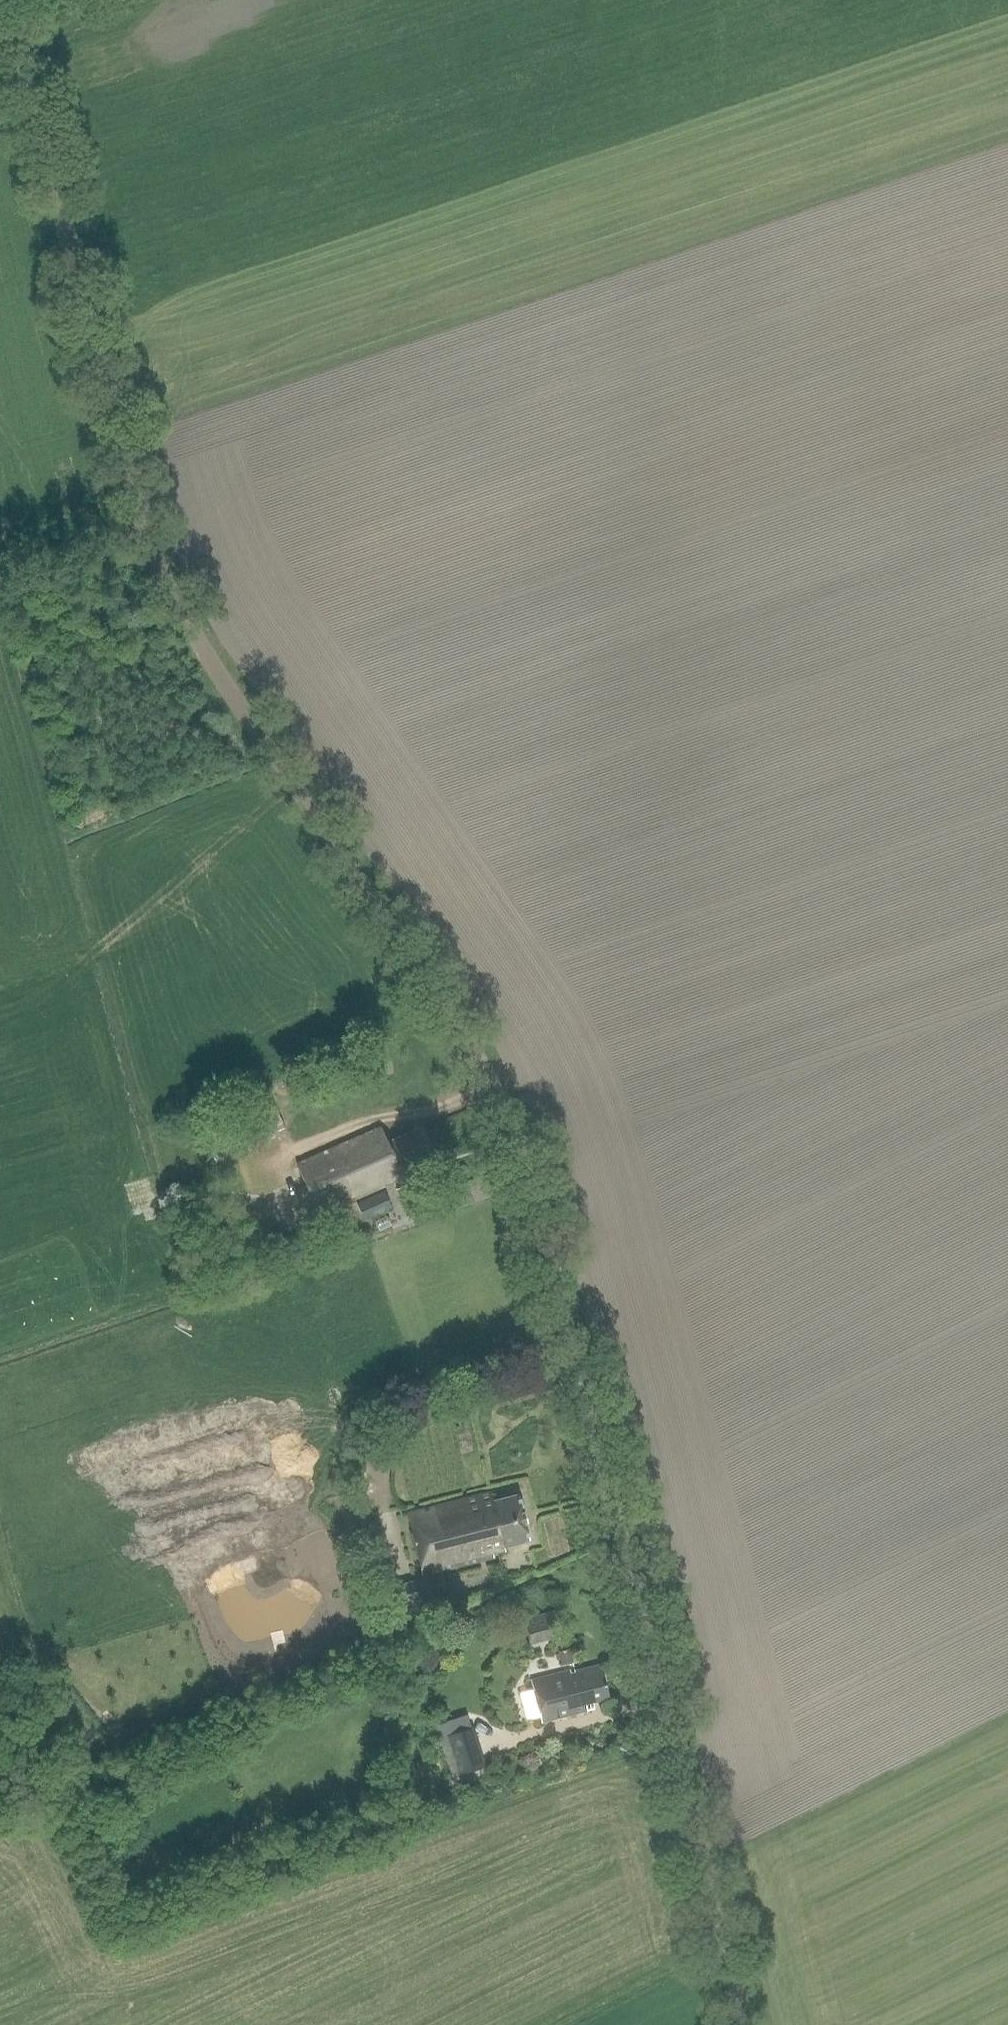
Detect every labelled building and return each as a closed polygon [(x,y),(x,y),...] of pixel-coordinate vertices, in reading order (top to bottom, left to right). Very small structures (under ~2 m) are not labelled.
[(402,1172),(432,1158),(418,1126),(387,1140),(381,1126),(298,1163),(320,1213),(404,1176),(402,1172)] [(396,1190),(402,1202),(413,1198),(407,1185),(396,1190)] [(385,1190),(358,1203),(366,1220),(393,1207),(385,1190)] [(507,1545),(531,1538),(520,1495),(494,1501),(492,1493),(408,1514),(424,1575),(494,1557),(493,1552),(508,1549),(507,1545)] [(505,1575),(501,1563),(491,1565),(494,1577),(505,1575)] [(443,1574),(392,1586),(399,1616),(450,1603),(443,1574)] [(554,1610),(523,1618),(529,1642),(560,1633),(554,1610)] [(574,1662),(571,1648),(560,1651),(563,1665),(574,1662)] [(573,1705),(608,1696),(600,1664),(570,1672),(570,1669),(531,1679),(541,1721),(575,1713),(573,1705)] [(448,1735),(460,1774),(487,1766),(474,1727),(448,1735)]
